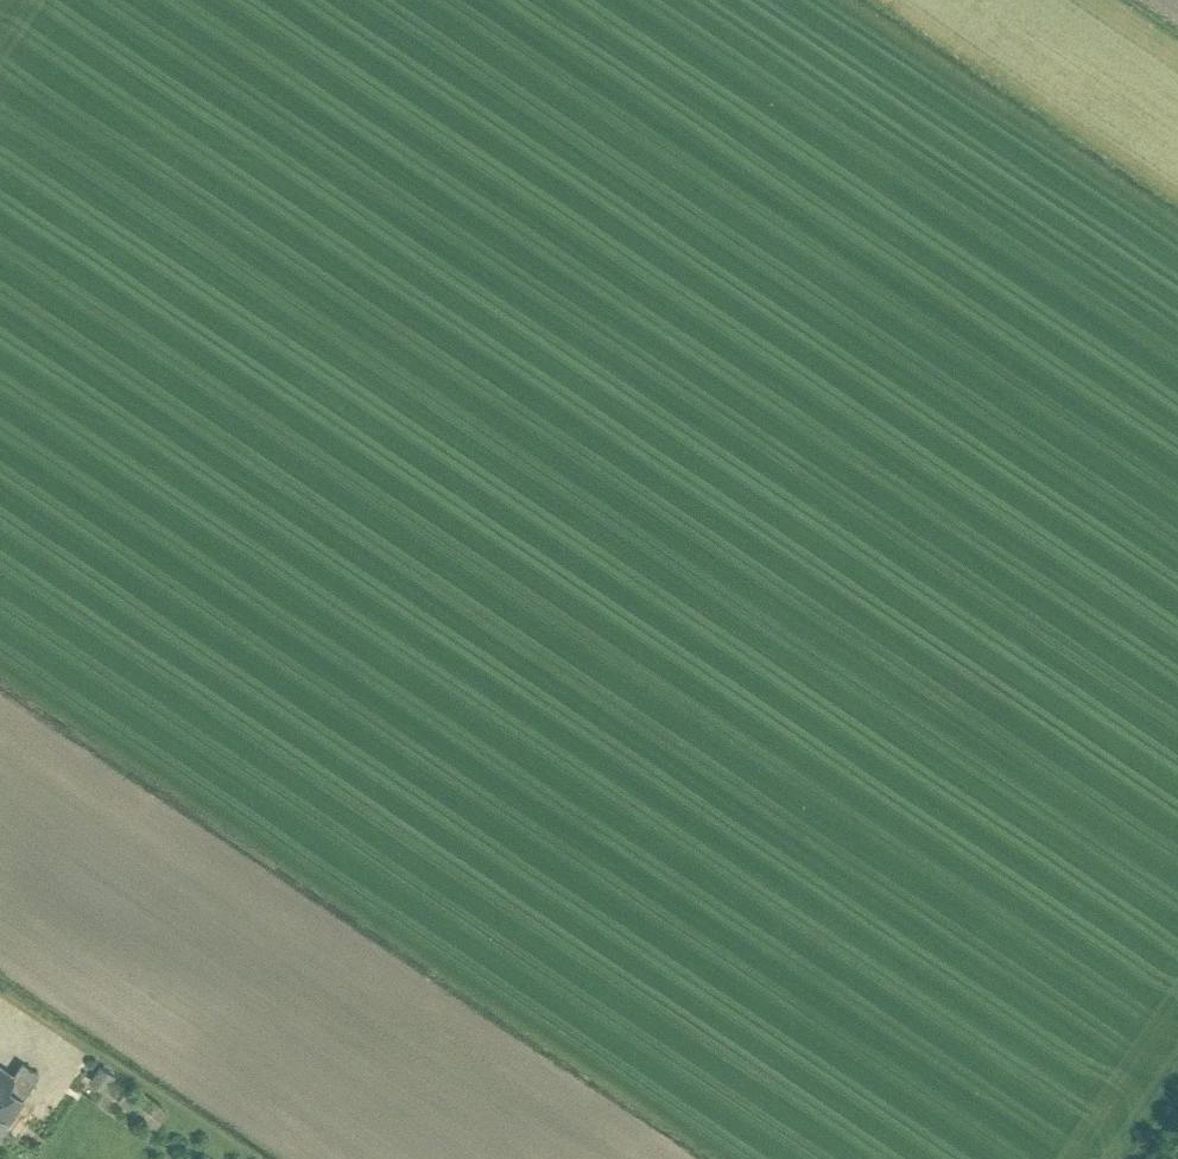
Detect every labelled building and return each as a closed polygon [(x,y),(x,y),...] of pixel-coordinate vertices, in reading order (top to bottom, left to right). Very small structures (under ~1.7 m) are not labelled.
[(0,1065),(0,1133),(24,1098),(22,1097),(38,1072),(20,1061),(12,1073),(0,1065)]
